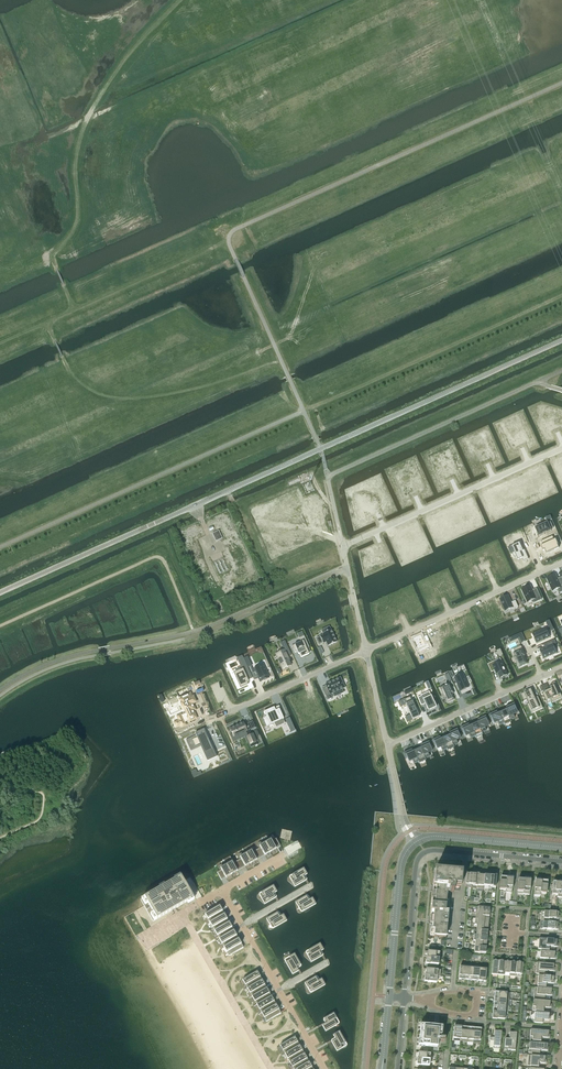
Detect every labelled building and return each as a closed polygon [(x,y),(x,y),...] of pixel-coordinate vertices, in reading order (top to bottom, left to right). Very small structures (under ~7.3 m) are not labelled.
[(547,523),(535,528),(539,536),(551,531),(550,529),(553,528),(551,522),(548,523),(547,523)] [(222,539),(219,531),(212,534),(216,542),(222,539)] [(553,536),(541,541),(543,545),(542,546),(543,550),(545,550),(547,554),(559,548),(558,545),(556,539),(554,540),(553,536)] [(520,543),(512,546),(514,552),(512,553),(514,558),(516,557),(518,560),(522,559),(523,562),(529,559),(528,558),(526,552),(524,553),(520,543)] [(476,554),(460,561),(464,571),(475,566),(474,564),(479,562),(476,554)] [(498,555),(491,559),(492,560),(497,573),(505,569),(504,567),(508,565),(504,555),(499,557),(498,555)] [(475,571),(466,575),(469,581),(472,580),(475,586),(487,580),(484,573),(480,575),(480,573),(477,575),(475,571)] [(547,579),(553,592),(558,589),(560,593),(561,592),(561,578),(558,579),(556,575),(547,579)] [(450,580),(443,583),(449,596),(456,593),(450,580)] [(425,594),(423,595),(427,604),(429,603),(431,606),(437,603),(435,598),(435,597),(434,594),(439,592),(434,581),(433,581),(435,585),(424,589),(426,593),(425,593),(425,594)] [(530,585),(522,589),(527,602),(533,600),(534,603),(541,599),(536,588),(532,590),(530,585)] [(508,596),(500,599),(505,611),(513,608),(514,609),(518,607),(516,601),(511,603),(508,596)] [(414,597),(402,602),(408,616),(420,611),(414,597)] [(481,608),(479,608),(484,619),(489,617),(490,619),(497,616),(499,620),(498,620),(500,623),(504,621),(505,621),(498,605),(496,606),(496,607),(493,608),(491,604),(487,606),(486,605),(485,605),(485,606),(484,606),(484,607),(481,608)] [(383,620),(380,621),(383,626),(385,624),(386,625),(393,622),(392,620),(396,618),(394,614),(397,613),(394,606),(383,610),(385,614),(382,616),(383,620)] [(469,613),(461,617),(466,627),(474,624),(471,618),(472,617),(469,613)] [(451,622),(443,625),(449,637),(453,635),(454,637),(460,634),(456,626),(454,627),(451,622)] [(546,628),(533,634),(537,643),(541,641),(544,640),(550,637),(546,628)] [(429,636),(429,637),(432,645),(445,639),(440,629),(437,631),(437,630),(434,631),(434,630),(429,632),(431,636),(429,637),(429,636)] [(320,637),(316,638),(319,644),(322,642),(323,643),(326,642),(328,646),(337,642),(331,630),(322,634),(323,635),(320,636),(320,637)] [(522,633),(508,639),(509,639),(510,643),(518,639),(520,643),(520,644),(526,641),(522,633)] [(301,642),(292,646),(295,652),(298,651),(299,654),(300,653),(301,657),(309,654),(309,652),(311,652),(309,647),(310,647),(304,635),(299,638),(301,642)] [(421,635),(413,639),(414,642),(413,642),(416,648),(417,647),(419,652),(429,648),(428,644),(425,645),(421,635)] [(540,650),(539,650),(543,659),(544,659),(557,653),(555,647),(557,646),(554,640),(543,645),(545,648),(540,650)] [(284,651),(277,654),(279,659),(278,660),(280,664),(281,664),(283,669),(291,666),(287,656),(291,654),(286,645),(282,647),(284,651)] [(521,646),(514,649),(516,653),(514,654),(516,657),(515,658),(517,664),(519,667),(527,664),(523,656),(524,656),(523,653),(524,653),(521,646)] [(494,661),(488,664),(492,672),(495,671),(497,674),(498,673),(500,678),(508,675),(502,662),(501,659),(494,662),(494,661)] [(255,672),(252,673),(254,678),(258,676),(260,682),(269,678),(263,664),(254,668),(255,672)] [(243,671),(234,675),(240,688),(247,685),(246,682),(248,682),(243,668),(242,669),(243,671)] [(463,674),(454,678),(460,691),(469,687),(463,674)] [(326,686),(322,688),(327,700),(332,698),(330,695),(333,693),(334,697),(343,693),(342,689),(345,688),(340,678),(325,684),(326,686)] [(542,693),(546,701),(551,699),(552,702),(561,698),(561,696),(561,693),(555,682),(551,684),(552,685),(552,686),(550,687),(551,689),(542,693)] [(445,686),(440,688),(447,703),(454,699),(453,697),(452,697),(451,694),(453,693),(449,684),(446,685),(446,684),(445,685),(445,686)] [(531,689),(521,694),(524,700),(527,699),(529,704),(527,705),(530,710),(542,705),(538,696),(535,698),(534,696),(534,695),(531,689)] [(421,696),(417,698),(421,706),(425,704),(426,707),(428,711),(436,708),(434,703),(429,692),(421,695),(421,696)] [(179,720),(174,722),(176,727),(180,725),(181,727),(186,725),(185,722),(189,721),(196,718),(193,711),(195,710),(192,704),(194,703),(193,703),(195,702),(194,699),(193,697),(192,697),(191,695),(187,696),(187,695),(186,695),(180,698),(181,699),(180,700),(181,704),(181,705),(182,705),(184,709),(183,709),(184,710),(184,709),(185,709),(187,713),(182,715),(181,714),(177,716),(179,720)] [(410,696),(398,702),(401,707),(406,704),(410,715),(405,717),(408,722),(419,717),(410,696)] [(507,710),(505,710),(506,711),(508,717),(510,721),(514,719),(514,718),(513,715),(516,713),(517,713),(515,709),(516,709),(514,704),(506,707),(507,710)] [(266,717),(263,718),(267,727),(275,723),(276,727),(284,723),(285,723),(280,711),(279,711),(279,712),(276,713),(274,708),(270,710),(270,709),(264,712),(265,714),(266,717)] [(505,710),(499,713),(499,714),(501,720),(503,724),(504,725),(511,722),(510,721),(508,717),(506,711),(505,710)] [(496,711),(488,715),(491,720),(493,724),(494,724),(494,723),(497,722),(499,725),(499,726),(503,724),(501,720),(499,714),(499,713),(497,714),(496,711)] [(478,722),(477,723),(477,724),(480,729),(482,733),(486,731),(484,728),(488,726),(489,726),(487,722),(488,722),(485,716),(477,720),(478,722)] [(232,734),(230,735),(232,740),(237,737),(238,737),(239,739),(245,736),(248,742),(249,742),(250,743),(251,744),(254,742),(256,742),(251,730),(252,730),(249,723),(244,725),(243,723),(230,729),(232,734)] [(477,723),(470,726),(471,727),(473,733),(475,736),(475,738),(482,735),(482,733),(480,729),(477,724),(477,723)] [(468,724),(460,728),(462,733),(463,733),(465,737),(465,736),(469,734),(471,738),(475,736),(473,733),(471,727),(470,726),(469,727),(468,724)] [(196,735),(186,740),(191,751),(202,745),(206,754),(209,761),(217,757),(204,729),(195,733),(196,735)] [(450,735),(449,736),(452,742),(453,746),(458,744),(456,740),(459,739),(460,739),(459,735),(457,729),(449,733),(450,735)] [(449,736),(442,739),(445,745),(446,749),(447,750),(454,747),(453,746),(452,742),(449,736)] [(440,737),(432,741),(434,746),(435,746),(436,749),(437,749),(441,747),(442,751),(446,749),(445,745),(442,739),(441,739),(440,737)] [(422,748),(420,748),(421,749),(423,755),(425,759),(429,757),(427,753),(431,751),(431,752),(432,751),(430,748),(431,747),(429,742),(421,746),(422,748)] [(420,748),(414,751),(414,752),(416,758),(418,762),(419,763),(426,760),(425,759),(423,755),(421,749),(420,748)] [(411,750),(403,753),(406,759),(406,758),(408,762),(409,762),(412,760),(414,763),(414,764),(415,763),(418,762),(416,758),(414,752),(414,751),(412,752),(411,750)] [(270,837),(264,840),(270,852),(276,849),(275,847),(279,845),(280,846),(276,839),(272,841),(270,837)] [(260,848),(256,850),(260,856),(264,854),(265,855),(270,852),(264,840),(258,844),(260,848)] [(250,848),(244,852),(251,863),(257,860),(256,858),(260,856),(256,850),(252,852),(250,848)] [(241,859),(237,861),(240,867),(244,865),(245,866),(251,863),(244,852),(238,855),(241,859)] [(231,859),(225,863),(231,874),(237,871),(236,869),(240,867),(237,861),(233,863),(231,859)] [(221,870),(217,872),(221,880),(222,880),(221,878),(225,876),(226,878),(231,874),(225,863),(219,866),(221,870)] [(445,911),(446,899),(447,893),(448,893),(449,890),(450,890),(450,893),(453,893),(453,891),(459,892),(459,886),(460,886),(462,873),(462,870),(434,867),(430,917),(428,936),(446,937),(447,922),(444,922),(444,920),(447,921),(448,914),(445,913),(445,912),(448,912),(445,911)] [(298,872),(292,875),(295,880),(292,882),(295,886),(305,881),(303,877),(307,874),(303,868),(298,872)] [(160,888),(140,899),(153,921),(173,910),(175,908),(187,902),(194,898),(189,889),(188,889),(184,881),(183,881),(181,876),(175,880),(165,885),(160,888)] [(268,889),(262,893),(265,898),(262,899),(265,904),(275,898),(273,894),(277,892),(273,886),(267,889),(268,889)] [(306,896),(296,902),(298,907),(301,905),(304,911),(310,907),(316,904),(312,898),(310,899),(308,900),(306,896)] [(219,906),(205,914),(208,919),(210,918),(211,921),(209,922),(210,923),(224,914),(219,906)] [(559,919),(559,916),(558,915),(558,912),(541,911),(541,921),(552,922),(552,918),(554,918),(554,919),(557,919),(559,919)] [(277,913),(267,919),(269,924),(272,922),(275,927),(281,924),(287,921),(283,915),(281,916),(279,917),(277,913)] [(224,914),(210,923),(212,928),(214,927),(216,929),(214,931),(229,922),(224,914)] [(556,930),(556,929),(558,930),(558,926),(557,926),(557,923),(552,922),(541,921),(540,928),(551,930),(551,929),(553,929),(553,930),(556,930)] [(229,922),(214,931),(217,936),(219,935),(221,938),(219,939),(234,931),(229,922)] [(234,931),(219,939),(222,944),(224,943),(225,946),(224,947),(238,939),(234,931)] [(539,939),(538,949),(549,950),(549,947),(549,946),(551,946),(551,947),(555,947),(555,946),(558,947),(558,943),(557,943),(557,940),(539,938),(539,939)] [(238,939),(224,947),(227,952),(228,951),(230,954),(228,955),(229,956),(243,947),(238,939)] [(314,947),(308,951),(311,956),(309,957),(311,962),(322,956),(319,952),(323,950),(320,944),(314,947)] [(554,959),(555,959),(556,955),(554,955),(555,952),(540,951),(540,958),(548,959),(548,958),(550,958),(550,959),(554,959)] [(291,960),(286,962),(289,968),(289,969),(293,974),(298,971),(297,969),(296,967),(300,965),(294,954),(290,957),(291,960)] [(553,972),(553,971),(554,971),(555,968),(553,968),(554,964),(537,963),(536,973),(547,975),(547,970),(549,970),(549,971),(553,972)] [(486,982),(487,967),(480,966),(479,981),(486,982)] [(465,980),(467,967),(460,967),(459,979),(465,980)] [(257,971),(242,980),(245,985),(247,984),(249,987),(247,988),(262,980),(257,971)] [(553,984),(553,983),(554,983),(555,980),(553,980),(554,977),(538,975),(537,986),(546,987),(546,983),(549,983),(549,984),(553,984)] [(315,977),(305,983),(308,988),(310,986),(313,991),(319,988),(325,985),(322,979),(318,981),(315,977)] [(262,980),(247,988),(250,993),(252,992),(254,995),(252,996),(252,997),(267,988),(262,980)] [(550,996),(550,995),(552,995),(552,992),(551,992),(551,989),(535,987),(534,998),(545,999),(545,995),(547,995),(547,996),(550,996)] [(267,988),(252,997),(255,1002),(257,1000),(258,1003),(256,1004),(257,1005),(271,996),(267,988)] [(509,1000),(510,993),(495,992),(494,998),(509,1000)] [(271,996),(257,1005),(259,1010),(261,1009),(263,1012),(261,1013),(276,1004),(271,996)] [(549,1008),(551,1008),(551,1004),(550,1004),(550,1001),(533,999),(532,1010),(544,1011),(544,1007),(546,1007),(545,1008),(549,1008)] [(276,1004),(261,1013),(264,1018),(266,1017),(268,1020),(266,1021),(281,1013),(276,1004)] [(504,1020),(505,1013),(508,1013),(493,1012),(492,1019),(504,1020)] [(548,1020),(550,1020),(550,1017),(549,1016),(549,1013),(535,1012),(534,1023),(542,1023),(543,1019),(544,1019),(544,1020),(548,1020)] [(327,1023),(322,1025),(326,1031),(331,1028),(330,1028),(336,1025),(333,1020),(336,1018),(333,1014),(325,1019),(327,1023)] [(440,1038),(440,1036),(442,1036),(442,1027),(431,1026),(421,1025),(420,1031),(419,1046),(437,1047),(438,1041),(439,1041),(445,1042),(445,1038),(440,1038)] [(454,1026),(453,1041),(460,1042),(461,1027),(459,1026),(456,1026),(454,1026)] [(500,1049),(502,1031),(498,1031),(498,1030),(495,1029),(495,1031),(494,1031),(494,1036),(494,1038),(490,1037),(489,1041),(493,1041),(493,1049),(500,1049)] [(548,1038),(549,1038),(550,1034),(548,1034),(549,1031),(531,1029),(530,1040),(541,1041),(541,1037),(544,1037),(544,1038),(548,1038)] [(336,1040),(332,1042),(337,1051),(342,1048),(340,1045),(345,1042),(342,1037),(342,1036),(339,1031),(333,1035),(336,1040)] [(515,1051),(517,1033),(513,1032),(513,1031),(510,1031),(510,1032),(509,1032),(509,1037),(510,1037),(509,1039),(505,1039),(504,1050),(515,1051)] [(295,1037),(280,1045),(283,1051),(285,1050),(287,1053),(285,1054),(300,1046),(295,1037)] [(548,1050),(548,1047),(547,1047),(548,1044),(530,1042),(529,1049),(529,1053),(540,1054),(540,1050),(543,1050),(543,1051),(546,1051),(547,1050),(548,1050)] [(300,1046),(285,1054),(288,1059),(290,1058),(291,1061),(289,1062),(304,1054),(300,1046)] [(289,1062),(292,1067),(294,1066),(296,1068),(297,1068),(309,1062),(304,1054),(289,1062)] [(546,1063),(546,1060),(545,1060),(545,1056),(528,1055),(527,1066),(538,1067),(539,1062),(540,1063),(544,1064),(544,1063),(546,1063)]
